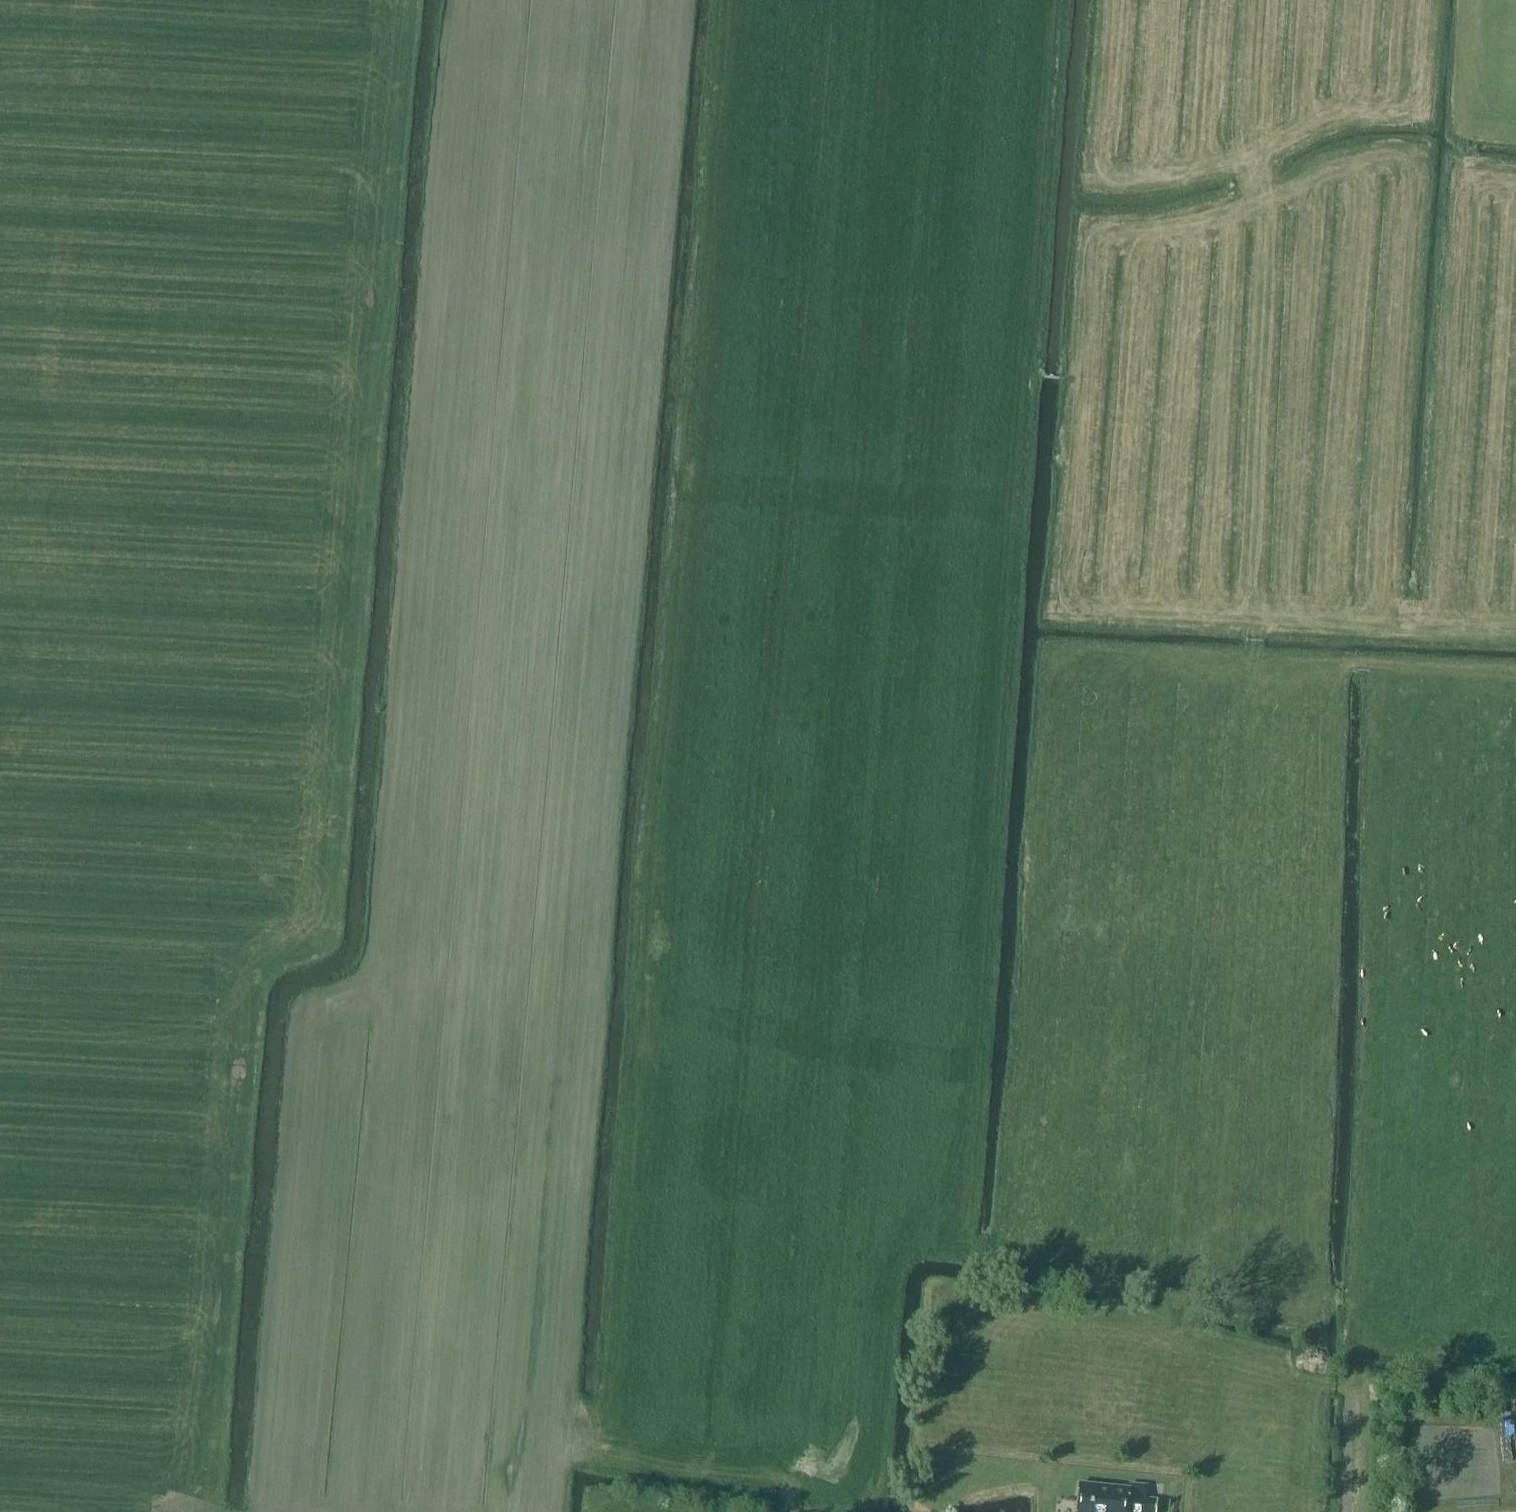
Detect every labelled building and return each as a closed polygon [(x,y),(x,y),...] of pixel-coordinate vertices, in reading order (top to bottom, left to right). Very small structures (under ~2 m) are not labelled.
[(1154,1499),(1143,1498),(1144,1484),(1127,1483),(1127,1488),(1078,1483),(1076,1511),(1153,1511),(1154,1499)]
